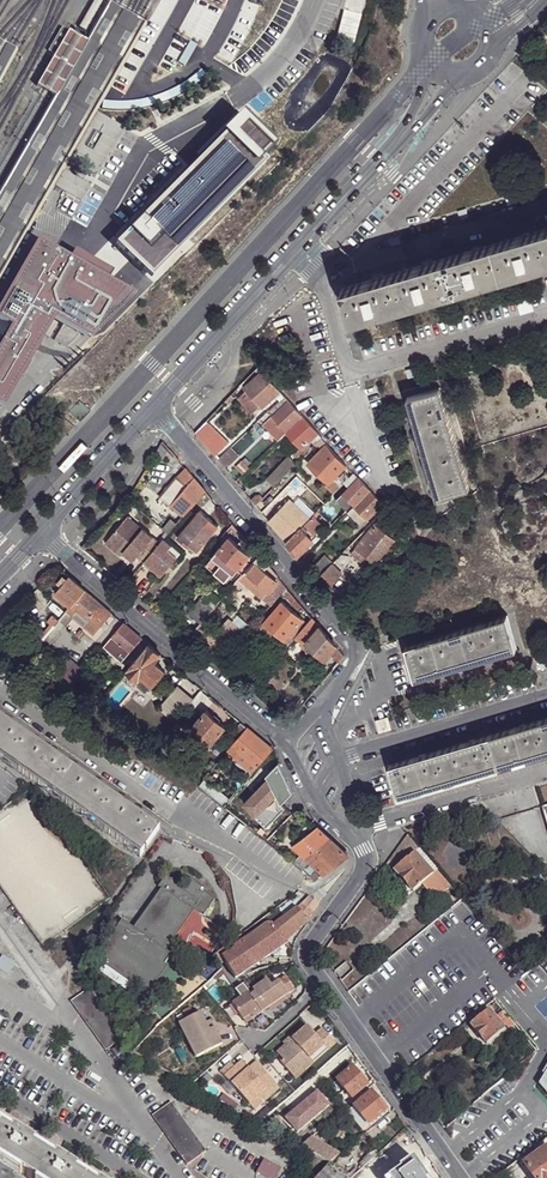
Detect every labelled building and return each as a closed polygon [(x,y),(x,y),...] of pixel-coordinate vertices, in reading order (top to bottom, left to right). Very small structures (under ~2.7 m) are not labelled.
[(172,86),(196,38),(219,50),(234,18),(243,0),(175,0),(135,83),(148,89),(154,77),(172,86)] [(147,23),(136,18),(128,12),(115,5),(108,1),(85,40),(78,36),(63,27),(48,52),(54,55),(37,86),(46,90),(54,95),(0,192),(0,274),(147,23)] [(16,49),(9,46),(0,41),(0,78),(16,49)] [(277,140),(243,109),(117,240),(152,275),(269,157),(265,152),(277,140)] [(97,172),(123,125),(97,110),(70,157),(82,163),(76,175),(64,168),(55,183),(82,198),(90,183),(83,179),(90,168),(97,172)] [(516,283),(546,274),(546,238),(506,250),(516,283)] [(0,304),(0,319),(10,325),(54,249),(37,239),(0,304)] [(54,249),(10,325),(0,342),(0,399),(6,402),(28,363),(36,349),(55,317),(63,322),(56,337),(68,344),(79,333),(83,336),(89,339),(134,295),(129,292),(107,279),(69,257),(54,249)] [(69,257),(107,279),(111,272),(74,250),(69,257)] [(464,263),(474,295),(516,283),(506,250),(464,263)] [(407,279),(417,312),(474,295),(464,263),(407,279)] [(368,291),(378,323),(417,312),(407,279),(368,291)] [(337,300),(347,332),(378,323),(368,291),(337,300)] [(276,396),(280,392),(261,370),(259,374),(244,388),(246,391),(260,407),(262,409),(276,396)] [(238,388),(225,402),(228,405),(241,391),(238,388)] [(416,426),(448,416),(440,388),(407,397),(416,426)] [(253,414),(260,407),(246,391),(239,398),(253,414)] [(280,400),(284,396),(280,392),(276,396),(278,398),(280,400)] [(273,417),(288,432),(303,418),(289,401),(284,396),(280,400),(268,412),(271,414),(273,413),(275,414),(273,417)] [(264,412),(265,413),(268,412),(280,400),(278,398),(264,412)] [(90,411),(80,401),(70,411),(80,421),(90,411)] [(265,413),(261,419),(263,422),(271,414),(268,412),(265,413)] [(428,470),(461,461),(448,416),(416,426),(427,466),(428,470)] [(264,424),(280,440),(288,432),(273,417),(264,424)] [(288,432),(302,447),(307,442),(315,435),(317,433),(303,418),(288,432)] [(196,433),(204,442),(217,430),(208,421),(196,433)] [(320,440),(318,442),(324,448),(328,445),(322,438),(320,440)] [(278,442),(271,448),(274,452),(281,444),(278,442)] [(296,454),(301,460),(312,447),(307,442),(302,447),(296,454)] [(156,453),(164,459),(168,451),(162,444),(156,453)] [(328,445),(324,448),(310,462),(329,483),(341,470),(347,465),(328,445)] [(218,459),(225,468),(240,455),(232,446),(218,459)] [(268,481),(275,488),(297,465),(290,458),(268,481)] [(461,461),(428,470),(437,500),(469,491),(461,461)] [(354,473),(347,465),(341,470),(345,474),(349,479),(354,473)] [(161,499),(184,517),(206,492),(186,468),(161,499)] [(345,474),(341,470),(329,483),(327,485),(331,488),(345,474)] [(351,485),(358,478),(354,473),(349,479),(347,481),(351,485)] [(347,481),(349,479),(345,474),(331,488),(335,493),(347,481)] [(343,495),(355,506),(370,491),(358,478),(351,485),(343,495)] [(361,524),(375,510),(381,514),(386,509),(370,491),(355,506),(349,513),(361,524)] [(337,501),(349,513),(355,506),(343,495),(337,501)] [(279,532),(287,542),(310,519),(290,499),(269,520),(273,525),(279,532)] [(192,555),(215,529),(196,513),(173,539),(192,555)] [(287,542),(298,555),(313,541),(312,539),(324,527),(314,515),(310,519),(287,542)] [(138,556),(145,562),(152,555),(161,544),(129,516),(111,536),(126,549),(124,552),(134,561),(138,556)] [(396,543),(402,536),(381,519),(375,525),(396,543)] [(169,534),(177,525),(172,520),(163,529),(169,534)] [(378,565),(396,543),(375,525),(357,547),(378,565)] [(121,555),(124,552),(126,549),(111,536),(106,542),(121,555)] [(250,555),(242,548),(231,538),(207,567),(226,585),(239,569),(250,555)] [(255,551),(247,541),(242,548),(250,555),(255,551)] [(145,562),(159,576),(177,554),(162,542),(161,544),(152,555),(145,562)] [(371,573),(378,565),(357,547),(352,555),(364,567),(371,573)] [(261,557),(255,551),(250,555),(239,569),(244,574),(255,562),(261,557)] [(318,579),(332,564),(325,556),(310,570),(318,579)] [(287,588),(261,557),(255,562),(244,574),(240,578),(245,582),(271,605),(287,588)] [(318,579),(326,589),(341,573),(332,564),(318,579)] [(54,594),(70,606),(83,591),(68,578),(54,594)] [(245,582),(240,578),(236,583),(240,587),(245,582)] [(124,586),(131,591),(136,585),(130,580),(124,586)] [(240,587),(236,583),(225,596),(230,601),(242,589),(240,587)] [(294,597),(287,588),(271,605),(266,612),(268,614),(285,594),(292,601),(294,597)] [(336,601),(342,608),(353,595),(346,590),(336,601)] [(92,636),(111,614),(83,591),(70,606),(66,611),(73,616),(77,611),(89,621),(83,628),(92,636)] [(198,619),(210,606),(213,609),(221,601),(209,591),(190,612),(198,619)] [(301,606),(294,597),(292,601),(290,603),(298,610),(301,606)] [(285,640),(304,620),(283,602),(264,622),(285,640)] [(213,609),(210,606),(198,619),(202,622),(213,609)] [(456,632),(466,665),(515,650),(505,617),(456,632)] [(57,621),(54,626),(60,631),(65,624),(59,619),(57,621)] [(336,647),(312,619),(308,623),(295,638),(307,649),(306,651),(308,652),(306,654),(307,657),(311,661),(315,661),(315,660),(318,661),(320,659),(323,661),(336,647)] [(40,630),(46,635),(54,626),(50,622),(48,620),(40,630)] [(295,638),(308,623),(304,620),(285,640),(281,646),(286,649),(295,638)] [(219,666),(246,635),(231,622),(219,636),(205,654),(219,666)] [(260,628),(281,646),(285,640),(264,622),(260,628)] [(124,662),(142,640),(123,624),(102,649),(106,653),(108,650),(124,662)] [(38,644),(43,650),(60,631),(54,626),(46,635),(38,644)] [(466,665),(456,632),(404,647),(414,680),(466,665)] [(216,634),(201,651),(205,654),(219,636),(216,634)] [(32,651),(40,658),(45,651),(43,650),(38,644),(32,651)] [(149,646),(127,671),(138,680),(142,676),(152,685),(164,672),(153,662),(160,655),(149,646)] [(331,656),(338,664),(345,657),(338,649),(331,656)] [(72,684),(76,679),(84,670),(75,662),(62,677),(72,684)] [(142,676),(138,680),(141,683),(137,687),(145,693),(152,685),(142,676)] [(72,684),(83,693),(87,688),(76,679),(72,684)] [(177,686),(167,700),(181,713),(193,700),(177,686)] [(86,696),(98,706),(104,698),(92,688),(86,696)] [(192,726),(210,742),(224,726),(205,711),(192,726)] [(164,723),(170,727),(173,723),(168,718),(164,723)] [(531,723),(541,756),(546,754),(546,718),(531,723)] [(385,719),(375,722),(378,733),(389,730),(385,719)] [(60,760),(5,721),(0,728),(0,759),(41,788),(60,760)] [(541,756),(531,723),(484,737),(493,770),(541,756)] [(240,735),(246,727),(242,724),(235,731),(240,735)] [(257,768),(272,749),(260,739),(246,727),(240,735),(231,746),(257,768)] [(493,770),(484,737),(436,751),(446,785),(493,770)] [(146,744),(152,749),(156,743),(151,739),(146,744)] [(252,774),(257,768),(231,746),(226,752),(252,774)] [(446,785),(436,751),(388,766),(398,799),(446,785)] [(81,816),(100,788),(60,760),(41,788),(81,816)] [(292,792),(279,763),(266,776),(268,778),(243,803),(255,815),(254,816),(266,827),(285,808),(281,804),(292,792)] [(198,786),(209,795),(214,790),(203,780),(198,786)] [(124,846),(144,819),(100,788),(81,816),(124,846)] [(209,795),(224,807),(229,802),(214,790),(209,795)] [(144,819),(124,846),(140,857),(159,830),(144,819)] [(329,839),(316,828),(293,847),(301,854),(305,858),(329,839)] [(435,901),(452,887),(408,836),(395,853),(388,862),(394,869),(412,891),(420,884),(435,901)] [(347,855),(329,839),(305,858),(301,854),(293,863),(303,871),(310,862),(324,875),(347,855)] [(147,992),(172,955),(164,948),(191,910),(200,916),(212,897),(189,879),(183,887),(166,877),(159,888),(163,891),(135,929),(123,922),(97,957),(147,992)] [(286,942),(296,932),(308,921),(319,903),(309,897),(296,909),(273,926),(286,942)] [(223,959),(225,961),(236,978),(287,943),(286,942),(273,926),(266,925),(244,942),(234,949),(234,951),(223,959)] [(240,936),(219,952),(223,959),(234,951),(234,949),(244,942),(240,936)] [(212,958),(218,966),(225,961),(223,959),(219,952),(212,958)] [(196,985),(213,975),(208,967),(192,977),(196,985)] [(220,968),(211,977),(216,981),(224,973),(220,968)] [(253,1018),(268,1008),(287,995),(294,990),(285,977),(271,986),(267,980),(252,990),(254,992),(250,995),(242,985),(236,990),(241,997),(231,1004),(242,1020),(250,1014),(253,1018)] [(90,989),(70,1003),(105,1051),(124,1038),(90,989)] [(287,995),(268,1008),(268,1009),(271,1013),(290,998),(287,995)] [(485,1008),(468,1021),(471,1024),(470,1025),(487,1044),(504,1030),(488,1010),(487,1011),(485,1008)] [(210,1027),(205,1019),(199,1010),(179,1022),(200,1055),(224,1040),(214,1023),(210,1027)] [(519,1031),(503,1012),(498,1016),(514,1035),(519,1031)] [(210,1016),(205,1019),(210,1027),(214,1023),(210,1016)] [(322,1045),(325,1049),(333,1042),(320,1028),(312,1034),(305,1026),(275,1052),(281,1060),(279,1062),(290,1075),(298,1069),(301,1072),(311,1062),(308,1058),(322,1045)] [(311,1062),(325,1049),(322,1045),(308,1058),(311,1062)] [(253,1073),(248,1068),(242,1060),(234,1068),(230,1063),(220,1072),(248,1104),(265,1089),(268,1091),(276,1085),(260,1067),(253,1073)] [(256,1061),(248,1068),(253,1073),(260,1067),(256,1061)] [(335,1079),(351,1097),(366,1083),(351,1066),(335,1079)] [(298,1069),(290,1075),(293,1079),(301,1072),(298,1069)] [(538,1084),(546,1095),(546,1072),(538,1084)] [(286,1119),(298,1132),(334,1102),(322,1088),(286,1119)] [(265,1089),(248,1104),(251,1107),(268,1091),(265,1089)] [(355,1109),(368,1124),(385,1109),(369,1091),(352,1106),(355,1109)] [(223,1095),(219,1100),(234,1109),(237,1105),(223,1095)] [(171,1103),(152,1117),(188,1166),(208,1152),(171,1103)] [(449,1105),(435,1116),(444,1127),(457,1116),(449,1105)] [(361,1129),(368,1124),(355,1109),(348,1114),(361,1129)] [(27,1177),(28,1177),(42,1155),(33,1150),(35,1147),(13,1133),(11,1136),(0,1129),(0,1161),(27,1177)] [(329,1164),(336,1157),(307,1141),(301,1147),(329,1164)] [(524,1163),(534,1177),(546,1177),(546,1147),(524,1163)] [(28,1177),(79,1177),(75,1176),(77,1172),(56,1160),(54,1163),(42,1155),(28,1177)] [(330,1170),(334,1166),(339,1161),(336,1157),(329,1164),(317,1177),(338,1177),(330,1170)] [(373,1157),(357,1172),(362,1177),(374,1177),(383,1170),(373,1157)] [(267,1177),(275,1177),(280,1171),(262,1161),(256,1171),(267,1177)]
